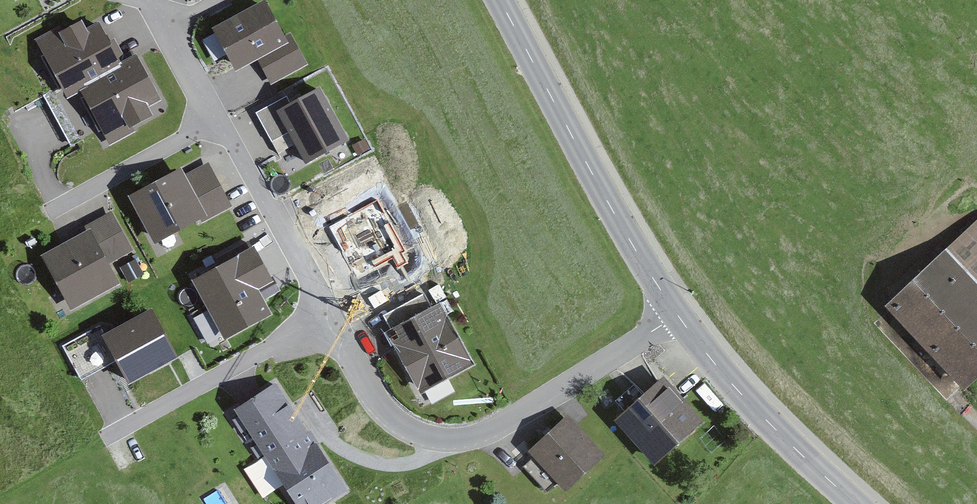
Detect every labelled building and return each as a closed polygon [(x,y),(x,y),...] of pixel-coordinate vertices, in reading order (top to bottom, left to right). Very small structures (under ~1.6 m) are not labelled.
[(210,27),(235,77),(262,63),(268,74),(274,85),(305,70),(270,0),(264,0),(210,27)] [(82,19),(35,45),(67,103),(79,96),(98,130),(105,143),(152,118),(146,108),(159,101),(136,58),(122,65),(108,41),(99,23),(88,29),(82,19)] [(71,81),(43,97),(55,121),(69,145),(98,130),(71,81)] [(321,90),(277,113),(305,166),(349,143),(321,90)] [(303,125),(287,98),(256,117),(264,131),(272,144),(303,125)] [(181,171),(130,198),(156,246),(230,206),(207,165),(184,177),(181,171)] [(377,202),(329,228),(356,278),(404,252),(377,202)] [(82,236),(43,257),(72,311),(117,287),(106,266),(131,252),(111,215),(95,224),(81,232),(82,236)] [(885,308),(966,395),(976,384),(976,223),(885,308)] [(253,249),(193,281),(224,340),(269,316),(255,290),(271,282),(253,249)] [(136,261),(121,269),(129,283),(143,275),(136,261)] [(424,297),(384,320),(388,328),(393,336),(388,338),(421,397),(472,369),(440,311),(433,314),(424,297)] [(147,315),(105,339),(117,362),(130,385),(173,360),(147,315)] [(105,339),(99,328),(63,348),(82,381),(95,374),(117,362),(105,339)] [(664,384),(621,420),(657,463),(700,427),(664,384)] [(236,411),(298,503),(328,503),(345,493),(301,427),(274,386),(253,399),(236,411)] [(569,417),(529,453),(566,493),(606,457),(569,417)]
